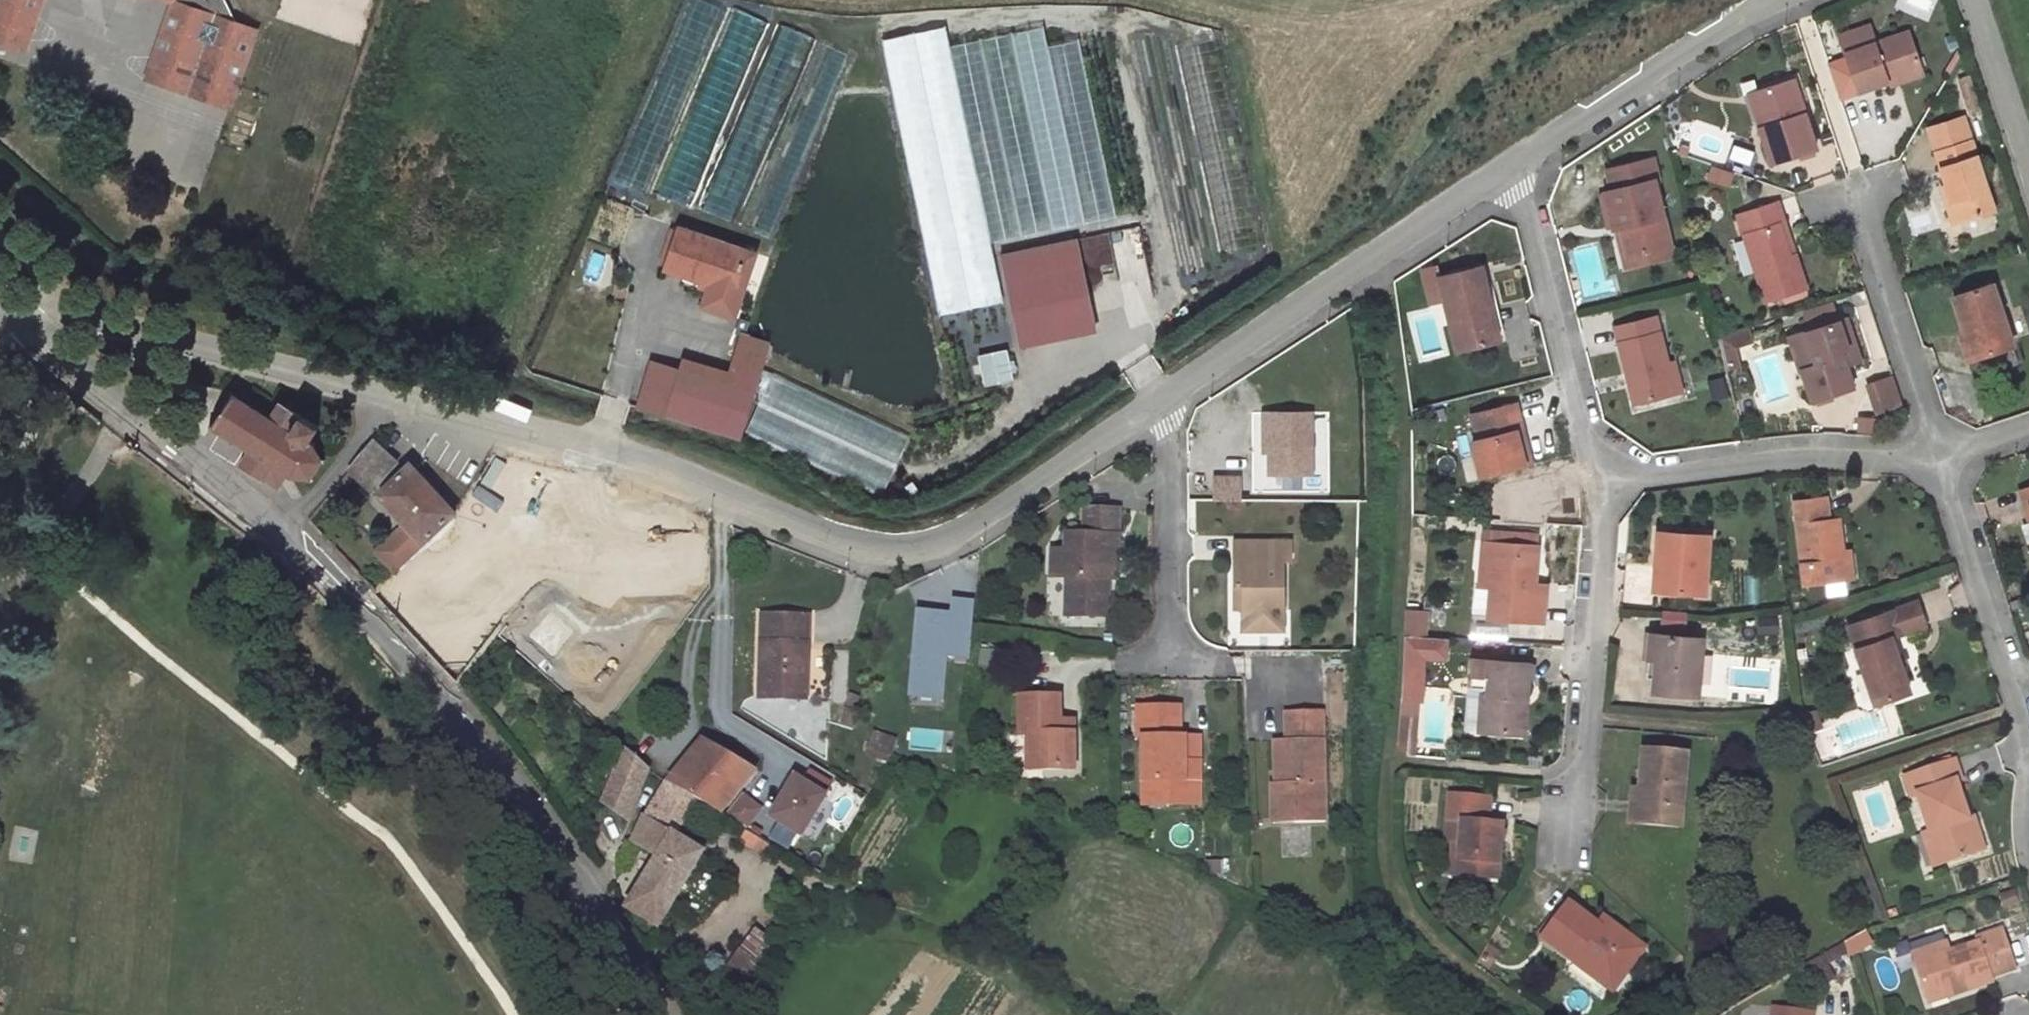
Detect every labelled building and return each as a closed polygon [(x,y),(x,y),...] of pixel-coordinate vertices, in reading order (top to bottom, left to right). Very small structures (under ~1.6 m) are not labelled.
[(30,33),(42,0),(0,0),(0,22),(30,33)] [(173,1),(153,57),(185,68),(187,61),(207,68),(205,75),(236,86),(254,37),(250,35),(252,29),(235,22),(225,0),(169,0),(173,1)] [(24,51),(30,33),(0,22),(0,42),(24,51)] [(1847,53),(1877,43),(1871,25),(1841,35),(1847,53)] [(941,26),(881,37),(931,315),(1000,302),(989,241),(1079,225),(1043,27),(945,44),(941,26)] [(1877,43),(1847,53),(1859,91),(1889,81),(1922,70),(1923,69),(1911,32),(1877,43)] [(185,68),(153,57),(146,79),(228,108),(236,86),(205,75),(207,68),(187,61),(185,68)] [(1922,70),(1889,81),(1891,85),(1924,74),(1922,70)] [(1794,79),(1759,90),(1770,124),(1760,127),(1772,163),(1816,149),(1794,79)] [(1759,90),(1745,95),(1754,123),(1758,128),(1760,127),(1770,124),(1759,90)] [(1963,118),(1931,128),(1938,151),(1970,140),(1963,118)] [(1938,151),(1937,151),(1948,185),(1959,220),(1994,209),(1971,140),(1970,140),(1938,151)] [(1612,190),(1605,191),(1613,227),(1617,226),(1620,225),(1627,255),(1670,245),(1654,180),(1657,179),(1652,158),(1607,169),(1612,190)] [(1712,167),(1709,177),(1729,183),(1732,173),(1712,167)] [(1801,170),(1790,173),(1794,183),(1805,180),(1801,170)] [(1948,185),(1942,186),(1954,222),(1959,220),(1948,185)] [(1778,201),(1738,214),(1766,300),(1783,295),(1806,287),(1795,254),(1789,256),(1779,223),(1785,221),(1778,201)] [(1785,221),(1779,223),(1789,256),(1795,254),(1785,221)] [(1620,225),(1617,226),(1627,266),(1672,255),(1670,245),(1627,255),(1620,225)] [(1110,231),(1118,283),(1146,279),(1139,227),(1110,231)] [(735,291),(748,252),(679,228),(665,268),(684,274),(735,291)] [(1097,331),(1077,239),(1001,255),(1020,347),(1097,331)] [(756,254),(748,252),(735,291),(684,274),(682,280),(709,289),(709,290),(740,301),(756,254)] [(1440,277),(1458,350),(1495,341),(1493,332),(1486,306),(1491,305),(1482,267),(1440,277)] [(1576,272),(1569,274),(1573,291),(1581,289),(1576,272)] [(1993,283),(1953,296),(1965,332),(1959,334),(1968,360),(2014,345),(1993,283)] [(1806,287),(1783,295),(1785,300),(1808,293),(1806,287)] [(1491,305),(1486,306),(1493,332),(1503,330),(1497,303),(1491,305)] [(1807,318),(1810,329),(1836,321),(1832,310),(1807,318)] [(1667,363),(1655,316),(1616,326),(1635,403),(1675,393),(1667,363)] [(1847,318),(1840,320),(1849,349),(1842,351),(1846,365),(1860,361),(1847,318)] [(1810,329),(1805,331),(1816,364),(1801,369),(1812,401),(1853,388),(1846,365),(1842,351),(1849,349),(1840,320),(1836,321),(1810,329)] [(1750,342),(1746,329),(1717,339),(1725,369),(1737,365),(1731,347),(1750,342)] [(1805,331),(1789,336),(1799,370),(1801,369),(1816,364),(1805,331)] [(761,376),(768,351),(740,342),(733,367),(761,376)] [(2014,345),(1968,360),(1974,379),(2014,367),(2017,359),(2014,345)] [(1013,380),(1007,349),(978,355),(985,386),(1013,380)] [(1673,361),(1667,363),(1675,393),(1681,392),(1673,361)] [(727,387),(649,363),(636,407),(741,440),(761,376),(733,367),(727,387)] [(771,374),(745,431),(882,494),(908,437),(771,374)] [(1711,399),(1726,396),(1721,377),(1706,380),(1711,399)] [(1899,406),(1890,378),(1869,385),(1878,413),(1899,406)] [(210,427),(214,427),(232,438),(230,442),(232,443),(234,440),(250,450),(240,464),(278,488),(287,473),(290,475),(289,479),(292,480),(294,476),(310,477),(312,480),(315,479),(313,476),(321,461),(325,461),(324,458),(320,458),(312,445),(316,442),(314,440),(311,443),(309,442),(319,426),(280,402),(271,418),(255,408),(257,405),(255,403),(252,406),(234,395),(233,392),(230,392),(231,396),(213,424),(210,424),(210,427)] [(1481,475),(1524,464),(1516,432),(1522,430),(1515,404),(1473,415),(1479,440),(1473,441),(1481,475)] [(1311,412),(1262,412),(1262,428),(1269,428),(1269,452),(1270,474),(1311,474),(1311,412)] [(1522,430),(1516,432),(1524,464),(1530,462),(1522,430)] [(374,445),(350,472),(356,478),(373,494),(397,466),(374,445)] [(411,471),(379,500),(401,524),(423,548),(455,519),(411,471)] [(326,500),(332,505),(356,478),(350,472),(326,500)] [(1208,476),(1210,502),(1240,501),(1239,474),(1208,476)] [(2020,491),(2026,507),(2028,506),(2028,488),(2020,491)] [(494,494),(428,574),(469,607),(535,527),(494,494)] [(1827,497),(1794,501),(1804,584),(1846,579),(1843,551),(1839,519),(1829,520),(1827,497)] [(1067,551),(1053,550),(1052,576),(1067,577),(1066,615),(1107,617),(1108,578),(1109,556),(1116,557),(1118,510),(1086,509),(1085,535),(1068,534),(1067,551)] [(396,573),(423,548),(401,524),(374,550),(396,573)] [(1537,534),(1491,531),(1490,541),(1536,544),(1537,534)] [(1659,531),(1658,553),(1666,554),(1664,591),(1705,594),(1709,535),(1659,531)] [(1289,539),(1235,540),(1235,585),(1243,585),(1243,609),(1243,629),(1282,628),(1282,559),(1289,559),(1289,539)] [(1482,540),(1479,586),(1491,587),(1492,571),(1486,570),(1488,540),(1482,540)] [(1490,541),(1488,540),(1486,570),(1492,571),(1491,587),(1489,619),(1544,623),(1546,593),(1534,592),(1535,583),(1537,544),(1536,544),(1490,541)] [(534,613),(579,648),(629,584),(584,549),(534,613)] [(1853,578),(1850,550),(1843,551),(1846,579),(1853,578)] [(1666,554),(1658,553),(1655,590),(1664,591),(1666,554)] [(1109,556),(1108,578),(1126,579),(1127,557),(1116,557),(1109,556)] [(1546,593),(1546,583),(1535,583),(1534,592),(1546,593)] [(918,609),(916,630),(922,631),(916,691),(946,693),(949,658),(971,660),(976,601),(954,599),(953,612),(918,609)] [(1918,602),(1892,611),(1900,635),(1926,626),(1918,602)] [(1426,611),(1406,609),(1404,635),(1424,636),(1426,611)] [(482,624),(492,636),(509,623),(499,611),(482,624)] [(1892,611),(1839,629),(1866,707),(1910,692),(1901,665),(1898,657),(1891,638),(1900,635),(1892,611)] [(808,616),(763,615),(761,697),(805,698),(808,616)] [(535,674),(548,662),(509,624),(496,637),(535,674)] [(1651,633),(1648,660),(1656,661),(1653,692),(1698,696),(1703,631),(1696,631),(1695,637),(1651,633)] [(1010,645),(1008,654),(1028,657),(1029,648),(1010,645)] [(1905,655),(1898,657),(1901,665),(1908,663),(1905,655)] [(1482,693),(1479,731),(1518,734),(1521,697),(1527,697),(1529,663),(1473,659),(1471,687),(1488,688),(1488,693),(1482,693)] [(1646,691),(1653,692),(1656,661),(1648,660),(1646,691)] [(859,697),(851,695),(847,707),(855,709),(859,697)] [(1020,697),(1021,735),(1028,735),(1028,756),(1043,756),(1044,769),(1073,769),(1073,722),(1059,723),(1058,697),(1020,697)] [(1521,697),(1518,734),(1524,734),(1527,697),(1521,697)] [(855,709),(847,707),(843,722),(851,724),(855,709)] [(1138,707),(1138,737),(1143,737),(1143,805),(1199,805),(1199,737),(1180,737),(1180,707),(1138,707)] [(1271,783),(1272,807),(1293,807),(1294,823),(1324,822),(1322,710),(1285,711),(1286,740),(1281,740),(1282,783),(1275,783),(1271,783)] [(1416,717),(1400,715),(1398,739),(1415,740),(1416,717)] [(874,732),(866,753),(886,761),(894,740),(874,732)] [(671,777),(670,782),(694,797),(721,813),(755,770),(704,740),(704,739),(700,735),(693,743),(697,747),(671,777)] [(1415,740),(1398,739),(1398,744),(1408,755),(1414,755),(1415,740)] [(648,768),(626,749),(603,800),(629,815),(648,768)] [(1643,750),(1639,789),(1648,790),(1645,824),(1681,827),(1687,754),(1643,750)] [(1028,756),(1028,769),(1044,769),(1043,756),(1028,756)] [(1934,761),(1935,766),(1952,761),(1950,756),(1934,761)] [(1935,766),(1905,776),(1912,797),(1918,795),(1930,831),(1941,864),(1979,852),(1968,819),(1956,783),(1961,781),(1955,760),(1952,761),(1935,766)] [(795,778),(770,817),(801,837),(826,797),(795,778)] [(665,779),(644,816),(633,842),(640,846),(658,856),(672,833),(694,797),(670,782),(665,779)] [(1645,824),(1648,790),(1639,789),(1633,789),(1630,823),(1645,824)] [(1450,794),(1446,840),(1454,840),(1460,841),(1459,860),(1475,861),(1473,876),(1496,878),(1501,824),(1487,823),(1489,798),(1450,794)] [(741,795),(724,816),(744,828),(759,810),(741,795)] [(1293,807),(1272,807),(1272,823),(1294,823),(1293,807)] [(1256,817),(1249,818),(1249,831),(1257,831),(1256,817)] [(1973,817),(1968,819),(1979,852),(1984,850),(1973,817)] [(746,830),(739,842),(764,858),(771,846),(746,830)] [(1930,831),(1923,833),(1934,867),(1941,864),(1930,831)] [(672,833),(658,856),(627,907),(659,926),(703,852),(672,833)] [(1460,841),(1454,840),(1451,874),(1473,876),(1475,861),(1459,860),(1460,841)] [(1226,860),(1208,862),(1209,876),(1227,875),(1226,860)] [(1423,872),(1413,875),(1416,884),(1426,880),(1423,872)] [(2013,891),(2002,895),(2006,906),(2017,902),(2013,891)] [(1542,939),(1573,962),(1579,955),(1616,982),(1642,947),(1610,924),(1605,931),(1597,926),(1567,904),(1542,939)] [(1603,918),(1597,926),(1605,931),(1610,924),(1603,918)] [(1950,951),(1916,963),(1927,997),(1955,987),(1957,993),(1992,982),(1991,977),(2015,969),(2002,929),(1977,937),(1978,942),(1950,951)] [(756,931),(726,970),(748,985),(775,945),(756,931)] [(1864,932),(1845,943),(1848,951),(1849,955),(1871,943),(1864,932)] [(1947,942),(1912,953),(1916,963),(1950,951),(1947,942)] [(1822,955),(1826,963),(1848,951),(1845,943),(1822,955)] [(1579,955),(1573,962),(1610,990),(1616,982),(1579,955)] [(1822,955),(1806,963),(1819,988),(1835,980),(1826,963),(1822,955)] [(1955,987),(1927,997),(1929,1002),(1957,993),(1955,987)]
